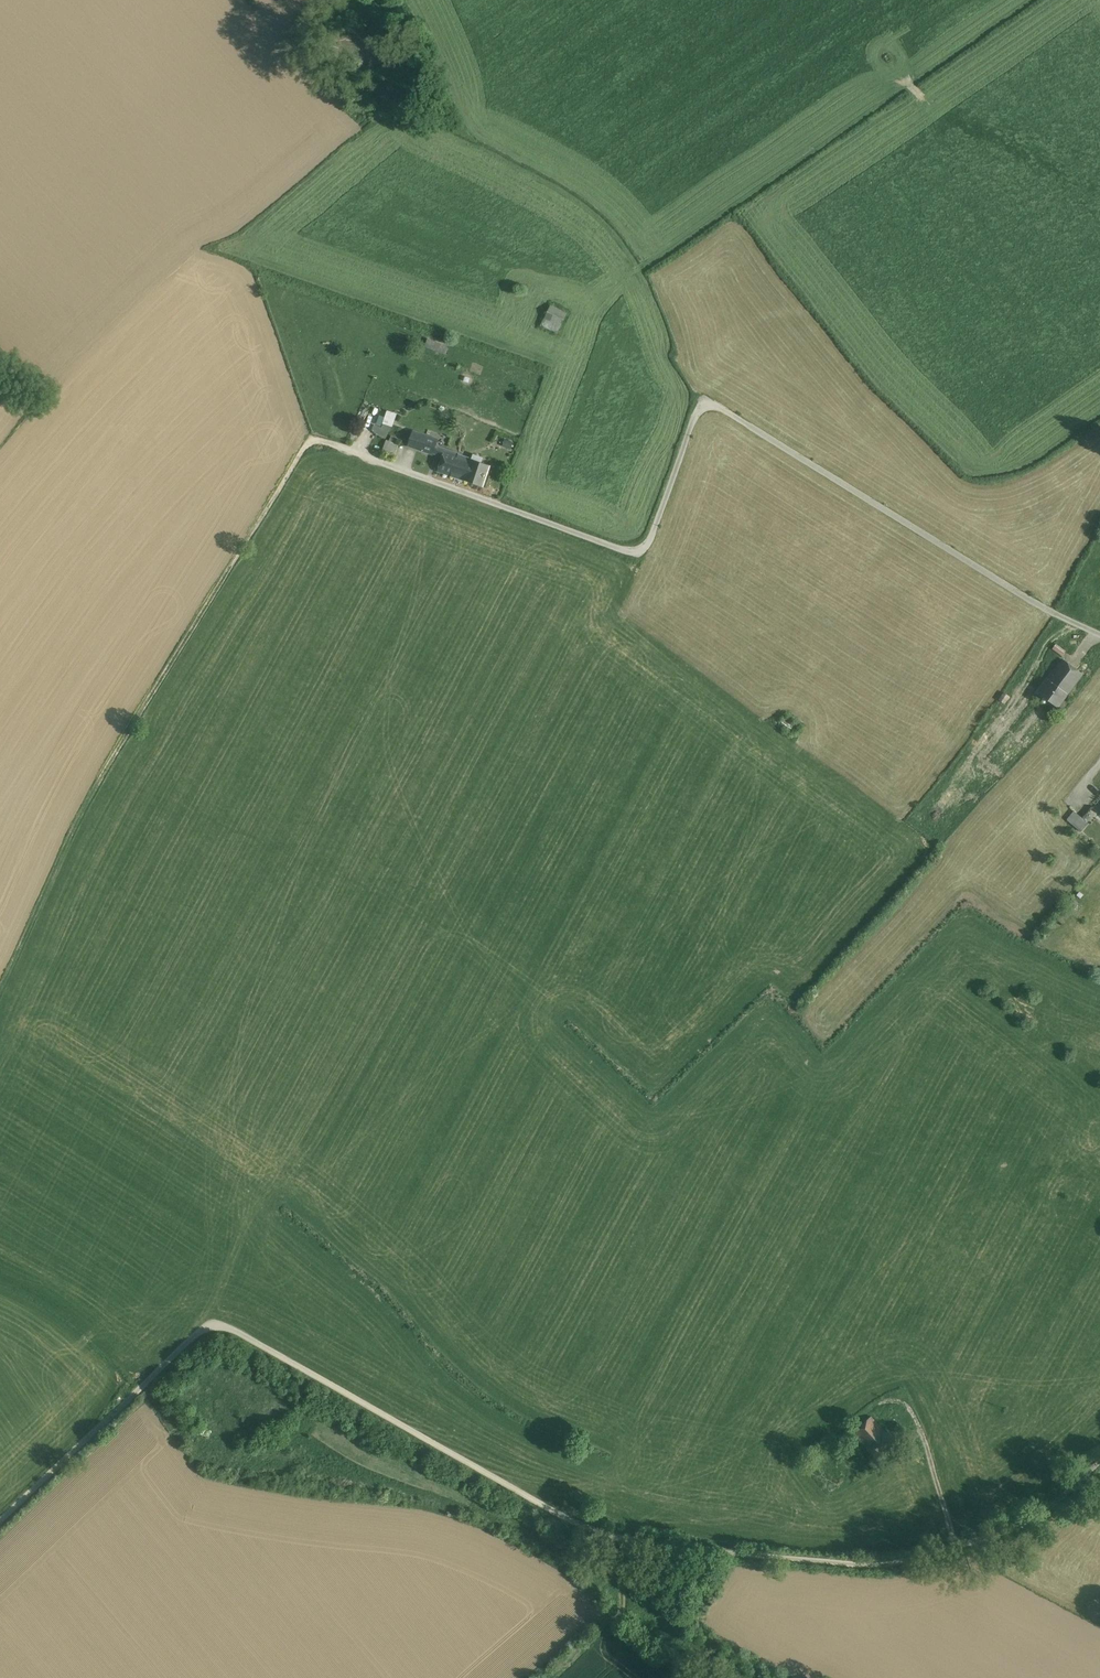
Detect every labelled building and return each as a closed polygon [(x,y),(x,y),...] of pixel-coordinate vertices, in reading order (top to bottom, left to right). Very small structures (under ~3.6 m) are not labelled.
[(571,312),(555,304),(545,324),(562,332),(571,312)] [(444,354),(447,346),(426,337),(423,345),(444,354)] [(384,409),(382,416),(377,414),(375,421),(391,427),(396,413),(384,409)] [(371,431),(387,435),(389,427),(373,423),(371,431)] [(451,476),(459,454),(436,446),(438,440),(413,432),(409,446),(441,456),(436,472),(451,476)] [(403,443),(391,439),(386,451),(398,455),(403,443)] [(459,454),(451,476),(483,487),(491,465),(459,454)] [(1066,651),(1056,644),(1052,649),(1062,656),(1066,651)] [(1083,674),(1063,659),(1048,680),(1068,694),(1083,674)] [(1068,694),(1048,680),(1038,693),(1058,708),(1068,694)] [(1010,697),(1004,693),(999,700),(1005,704),(1010,697)] [(1073,825),(1080,817),(1074,811),(1066,819),(1073,825)] [(1080,817),(1073,825),(1076,828),(1080,831),(1087,823),(1080,817)] [(857,1425),(852,1430),(865,1445),(883,1429),(870,1414),(857,1425)] [(853,1422),(845,1429),(848,1433),(852,1430),(857,1425),(853,1422)] [(883,1429),(865,1445),(875,1457),(896,1438),(886,1427),(883,1429)]
